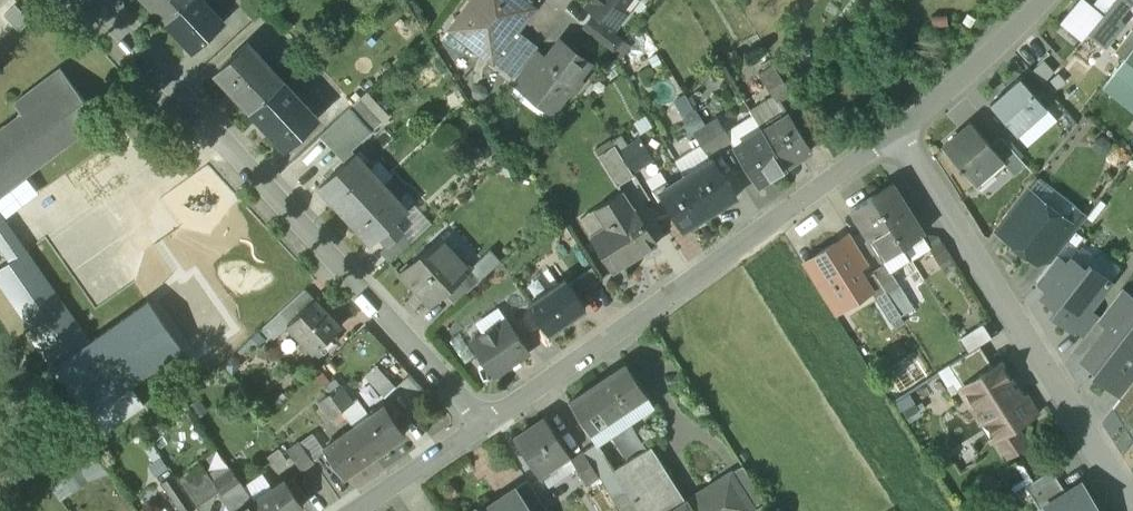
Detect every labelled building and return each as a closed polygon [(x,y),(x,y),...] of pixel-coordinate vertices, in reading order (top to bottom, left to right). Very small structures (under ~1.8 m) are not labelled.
[(166,21),(189,0),(147,0),(166,21)] [(166,21),(193,50),(224,22),(203,0),(189,0),(166,21)] [(457,19),(476,33),(468,44),(492,62),(516,30),(529,13),(512,0),(472,0),(457,19)] [(590,0),(591,1),(586,7),(595,14),(593,17),(612,31),(614,29),(615,29),(637,0),(590,0)] [(1087,0),(1080,0),(1062,21),(1083,38),(1089,29),(1090,30),(1106,9),(1114,0),(1097,0),(1093,5),(1087,0)] [(1106,9),(1117,18),(1131,0),(1114,0),(1106,9)] [(21,6),(10,13),(19,28),(31,21),(21,6)] [(1106,9),(1090,30),(1106,44),(1123,22),(1117,18),(1106,9)] [(593,17),(592,16),(583,27),(615,51),(623,40),(612,31),(593,17)] [(516,30),(492,62),(513,78),(533,52),(537,46),(516,30)] [(1116,52),(1126,60),(1129,57),(1132,52),(1132,31),(1116,52)] [(561,41),(545,61),(546,62),(526,87),(528,88),(542,99),(549,91),(562,101),(568,93),(574,92),(580,83),(580,78),(590,63),(561,41)] [(283,81),(248,42),(215,73),(250,111),(283,81)] [(513,78),(511,81),(525,92),(528,88),(526,87),(546,62),(545,61),(533,52),(513,78)] [(1129,57),(1126,60),(1104,88),(1132,111),(1132,52),(1129,57)] [(792,93),(775,66),(760,76),(778,103),(792,93)] [(32,167),(34,170),(50,158),(48,155),(82,130),(84,133),(99,121),(60,69),(14,104),(21,114),(0,129),(0,192),(32,167)] [(1047,89),(1030,69),(1019,78),(1020,79),(1037,98),(1047,89)] [(1020,79),(991,105),(1017,135),(1047,109),(1037,98),(1020,79)] [(317,118),(283,81),(250,111),(284,148),(317,118)] [(360,98),(319,136),(345,163),(355,154),(352,150),(382,122),(360,98)] [(791,114),(763,132),(784,167),(812,149),(791,114)] [(717,118),(705,126),(719,148),(731,141),(717,118)] [(991,147),(971,124),(943,148),(959,167),(958,168),(961,171),(962,170),(975,185),(1001,161),(1003,160),(991,147)] [(705,126),(693,133),(708,156),(719,148),(705,126)] [(763,132),(735,149),(756,184),(784,167),(763,132)] [(640,138),(618,152),(632,173),(654,159),(640,138)] [(1026,166),(1001,138),(991,147),(1003,160),(1001,161),(1015,176),(1026,166)] [(614,145),(598,155),(617,186),(633,176),(618,152),(614,145)] [(345,163),(319,187),(371,244),(395,222),(407,211),(355,154),(345,163)] [(737,198),(714,160),(686,176),(709,214),(737,198)] [(709,214),(686,176),(659,193),(683,231),(709,214)] [(924,234),(893,184),(872,197),(903,247),(924,234)] [(1026,190),(1007,215),(1017,223),(1037,198),(1026,190)] [(623,191),(596,208),(608,226),(592,236),(614,271),(656,244),(623,191)] [(903,247),(872,197),(851,211),(882,261),(883,261),(891,255),(903,247)] [(1064,220),(1037,198),(1017,223),(1006,238),(1035,261),(1052,241),(1067,221),(1064,220)] [(1087,217),(1074,207),(1064,220),(1067,221),(1052,241),(1062,249),(1087,217)] [(10,262),(26,251),(0,214),(0,249),(10,262)] [(395,222),(380,236),(388,244),(389,245),(401,233),(403,231),(395,222)] [(401,233),(389,245),(388,244),(380,251),(390,262),(410,243),(401,233)] [(938,236),(926,244),(942,270),(954,262),(938,236)] [(454,247),(445,255),(433,242),(399,273),(410,286),(413,282),(432,303),(445,292),(469,270),(472,267),(454,247)] [(840,243),(815,259),(824,274),(838,296),(843,304),(868,288),(840,243)] [(26,251),(10,262),(0,269),(0,286),(34,335),(30,337),(52,370),(56,368),(89,415),(90,414),(130,386),(183,349),(149,301),(90,342),(26,251)] [(891,272),(898,267),(891,255),(883,261),(882,261),(881,261),(885,266),(886,265),(891,272)] [(1036,283),(1048,292),(1068,265),(1057,256),(1036,283)] [(1061,319),(1074,329),(1089,309),(1110,282),(1089,267),(1086,271),(1072,260),(1068,265),(1048,292),(1044,297),(1065,313),(1061,319)] [(954,262),(942,270),(946,275),(958,268),(954,262)] [(891,272),(886,265),(885,266),(874,273),(888,296),(900,288),(891,272)] [(469,270),(445,292),(455,303),(479,280),(469,270)] [(838,296),(824,274),(813,281),(827,303),(838,296)] [(566,279),(529,304),(548,333),(585,308),(566,279)] [(900,288),(888,296),(901,316),(913,308),(900,288)] [(305,289),(285,307),(295,318),(314,300),(305,289)] [(1121,290),(1098,320),(1109,328),(1132,298),(1121,290)] [(1132,298),(1084,361),(1097,371),(1094,374),(1113,389),(1130,366),(1132,362),(1132,299),(1132,298)] [(340,326),(315,299),(314,300),(295,318),(288,325),(289,326),(314,352),(330,337),(340,326)] [(285,307),(258,331),(269,343),(289,326),(288,325),(295,318),(285,307)] [(1089,309),(1074,329),(1085,337),(1098,320),(1100,317),(1089,309)] [(506,319),(471,343),(494,377),(529,353),(506,319)] [(981,326),(961,339),(969,352),(990,339),(981,326)] [(330,337),(319,347),(325,352),(335,342),(330,337)] [(980,346),(949,365),(963,387),(993,368),(980,346)] [(626,363),(570,402),(596,444),(598,443),(642,412),(636,403),(648,395),(626,363)] [(1016,389),(1000,363),(993,368),(963,387),(995,439),(1037,413),(1020,386),(1016,389)] [(376,366),(365,377),(385,398),(396,387),(376,366)] [(1130,366),(1113,389),(1112,389),(1122,397),(1132,383),(1132,369),(1130,366)] [(1125,418),(1132,407),(1132,383),(1122,397),(1113,409),(1125,418)] [(341,385),(330,393),(342,409),(353,402),(341,385)] [(130,386),(90,414),(104,433),(144,405),(130,386)] [(403,416),(395,404),(388,409),(396,421),(403,416)] [(385,405),(354,427),(374,456),(406,434),(396,421),(388,409),(385,405)] [(1125,418),(1132,424),(1132,407),(1125,418)] [(548,420),(517,440),(540,474),(570,454),(548,420)] [(354,427),(323,448),(326,452),(334,464),(344,478),(374,456),(354,427)] [(314,463),(299,443),(288,451),(302,471),(314,463)] [(615,471),(598,443),(596,444),(583,453),(599,478),(613,500),(626,491),(614,471),(615,471)] [(614,471),(626,491),(639,510),(672,510),(686,502),(651,448),(615,471),(614,471)] [(326,452),(318,457),(327,469),(334,464),(326,452)] [(583,453),(572,460),(587,486),(599,478),(583,453)] [(200,464),(177,480),(197,508),(220,492),(200,464)] [(764,501),(743,466),(731,473),(753,508),(764,501)] [(1051,470),(1025,487),(1041,510),(1046,507),(1046,506),(1066,493),(1051,470)] [(672,510),(755,510),(753,508),(731,473),(686,502),(672,510)] [(173,474),(162,482),(180,510),(192,510),(197,508),(177,480),(173,474)] [(303,491),(294,478),(287,482),(296,496),(303,491)] [(254,501),(261,510),(296,510),(303,506),(296,496),(287,482),(285,479),(254,501)] [(527,482),(516,489),(519,494),(520,494),(531,510),(546,510),(527,482)] [(1081,484),(1066,493),(1046,506),(1046,507),(1049,510),(1098,510),(1081,484)] [(516,489),(483,510),(531,510),(520,494),(519,494),(516,489)] [(626,491),(613,500),(620,510),(639,510),(626,491)] [(240,510),(261,510),(254,501),(240,510)]
